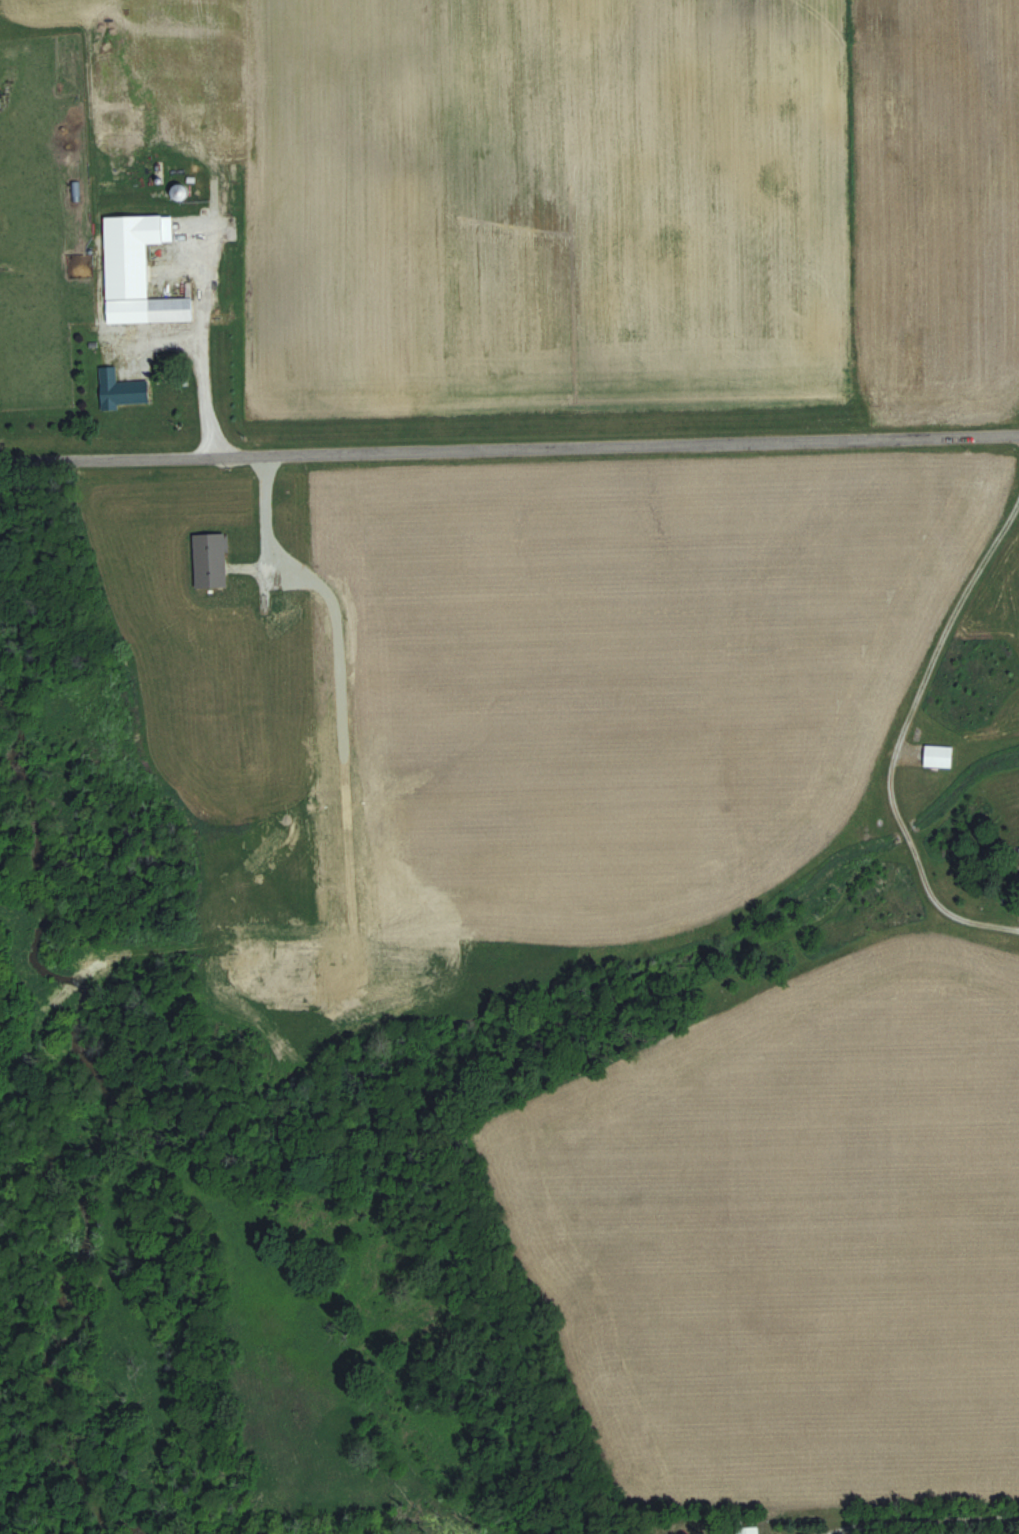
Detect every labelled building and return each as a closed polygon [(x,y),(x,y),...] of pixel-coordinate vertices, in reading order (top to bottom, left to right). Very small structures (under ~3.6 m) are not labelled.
[(172,185),(173,199),(186,198),(185,184),(172,185)] [(192,298),(107,299),(107,322),(192,321),(192,298)] [(149,403),(148,380),(101,381),(101,404),(149,403)] [(194,534),(195,589),(226,588),(225,533),(194,534)] [(953,745),(924,745),(924,767),(953,767),(953,745)] [(758,1526),(737,1526),(737,1533),(758,1533),(758,1526)]
